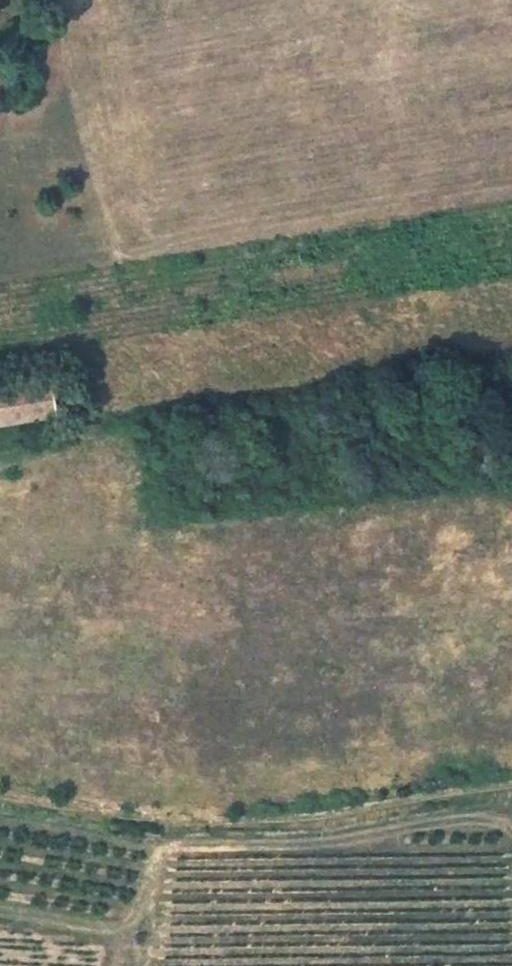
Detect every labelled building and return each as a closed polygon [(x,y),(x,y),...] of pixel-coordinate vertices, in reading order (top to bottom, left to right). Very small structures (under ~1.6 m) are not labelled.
[(53,420),(48,382),(0,389),(0,427),(53,420)]
